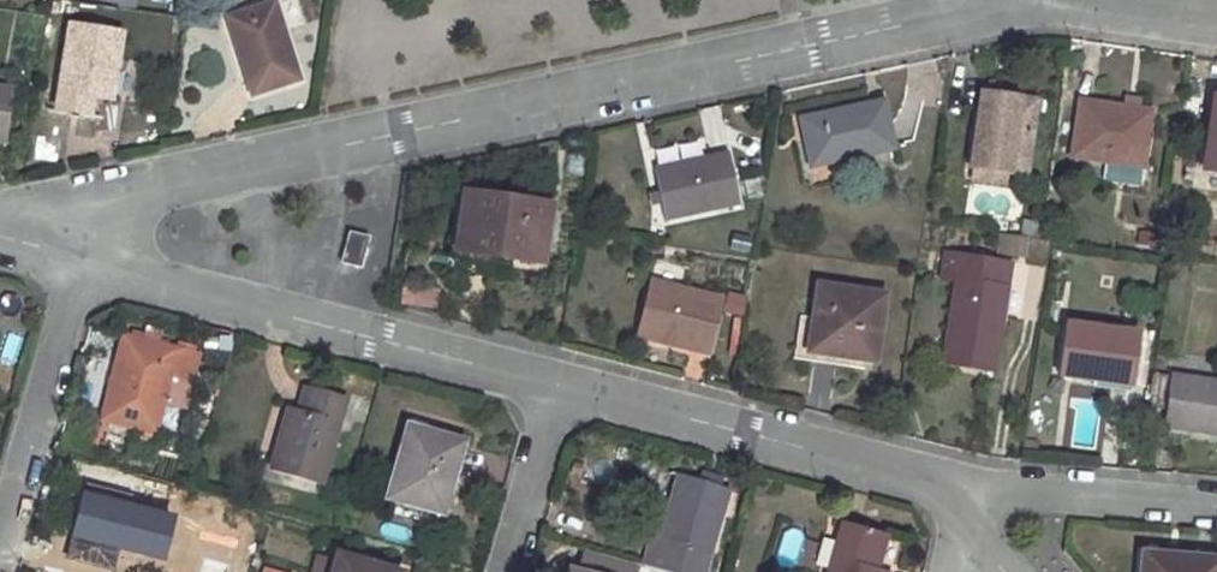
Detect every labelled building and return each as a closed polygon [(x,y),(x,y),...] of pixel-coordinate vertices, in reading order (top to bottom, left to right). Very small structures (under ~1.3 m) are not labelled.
[(274,2),(227,17),(245,72),(250,71),(258,93),(300,79),(274,2)] [(70,25),(60,91),(58,109),(92,114),(93,96),(111,98),(121,33),(70,25)] [(250,71),(245,72),(252,95),(258,93),(250,71)] [(4,141),(12,90),(0,88),(0,140),(4,141)] [(980,94),(971,166),(1004,171),(1025,174),(1035,101),(980,94)] [(1126,97),(1125,108),(1137,109),(1139,100),(1126,97)] [(1202,171),(1216,173),(1216,97),(1214,97),(1202,171)] [(1079,102),(1072,158),(1143,167),(1152,111),(1137,109),(1125,108),(1079,102)] [(880,103),(838,112),(840,118),(825,122),(824,115),(801,119),(811,167),(891,149),(880,103)] [(838,112),(824,115),(825,122),(840,118),(838,112)] [(727,153),(655,170),(660,192),(663,204),(667,221),(740,204),(727,153)] [(971,166),(969,180),(1002,184),(1004,171),(971,166)] [(969,186),(967,213),(1011,216),(1013,189),(969,186)] [(660,192),(649,195),(651,206),(663,204),(660,192)] [(467,193),(459,251),(539,264),(548,205),(467,193)] [(1022,219),(1020,235),(1037,238),(1039,222),(1022,219)] [(1148,233),(1145,246),(1156,248),(1159,236),(1148,233)] [(350,234),(343,263),(360,268),(367,239),(350,234)] [(1020,255),(1021,237),(997,235),(996,254),(1020,255)] [(957,278),(949,328),(955,329),(952,347),(946,345),(943,364),(995,372),(1009,286),(1004,285),(1008,262),(945,251),(941,276),(957,278)] [(649,281),(636,335),(707,353),(721,299),(649,281)] [(840,349),(837,366),(843,367),(845,357),(874,361),(884,297),(819,287),(813,321),(801,318),(794,359),(815,363),(818,345),(840,349)] [(1066,324),(1059,375),(1132,385),(1139,336),(1066,324)] [(949,328),(946,345),(952,347),(955,329),(949,328)] [(119,358),(103,421),(156,434),(164,402),(170,376),(192,381),(198,358),(130,340),(126,360),(119,358)] [(818,345),(815,363),(837,366),(840,349),(818,345)] [(1164,427),(1216,434),(1216,384),(1152,375),(1148,408),(1166,411),(1164,427)] [(170,376),(164,402),(185,407),(192,381),(170,376)] [(288,411),(271,470),(321,485),(344,401),(308,390),(302,408),(312,410),(310,418),(300,415),(288,411)] [(302,408),(300,415),(310,418),(312,410),(302,408)] [(453,475),(446,473),(455,440),(408,426),(388,498),(442,513),(453,475)] [(455,440),(446,473),(453,475),(462,442),(455,440)] [(705,472),(702,482),(719,487),(721,478),(705,472)] [(644,566),(663,571),(706,571),(729,490),(719,487),(702,482),(679,475),(663,535),(653,532),(644,566)] [(87,487),(69,561),(112,571),(131,497),(87,487)] [(830,571),(886,571),(879,570),(889,536),(845,523),(830,571)] [(172,547),(154,543),(149,565),(166,569),(172,547)] [(1166,550),(1165,559),(1179,560),(1180,551),(1166,550)] [(640,569),(586,553),(581,571),(639,571),(640,569)] [(340,557),(336,571),(390,571),(340,557)] [(1179,560),(1165,559),(1145,557),(1144,571),(1216,571),(1216,564),(1179,560)]
